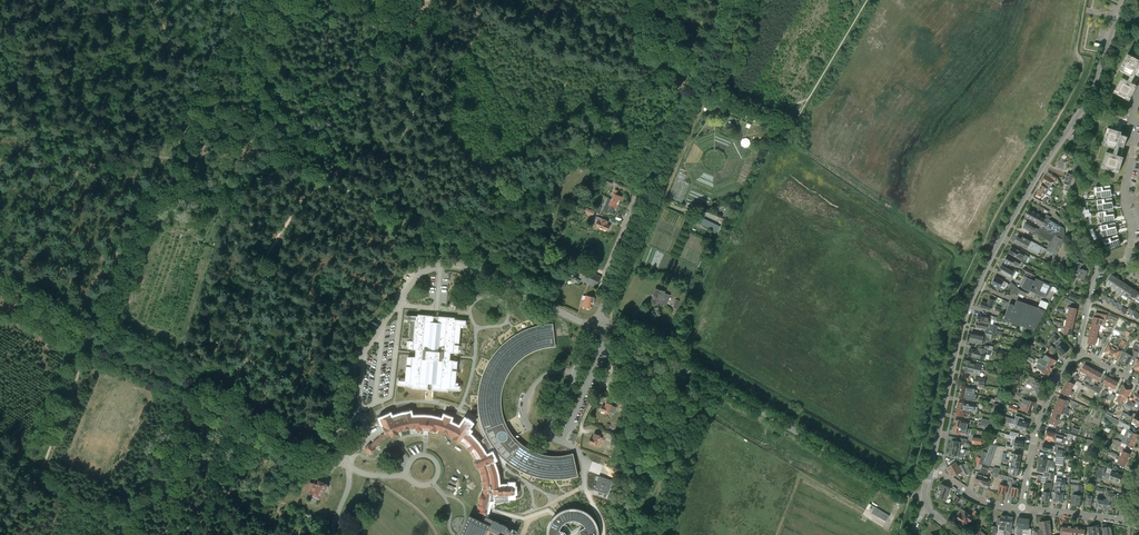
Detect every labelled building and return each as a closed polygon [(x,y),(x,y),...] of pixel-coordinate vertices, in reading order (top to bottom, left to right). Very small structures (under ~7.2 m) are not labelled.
[(1112,82),(1118,85),(1114,92),(1122,96),(1130,100),(1132,97),(1138,86),(1138,85),(1136,84),(1138,78),(1138,59),(1135,57),(1128,53),(1124,61),(1119,69),(1112,82)] [(1103,144),(1098,158),(1104,160),(1102,168),(1110,170),(1119,173),(1124,157),(1122,156),(1124,147),(1126,142),(1127,140),(1128,136),(1129,133),(1122,131),(1120,131),(1115,129),(1108,127),(1105,136),(1103,144)] [(742,147),(751,146),(750,138),(742,138),(742,147)] [(1067,173),(1066,178),(1075,181),(1077,173),(1076,173),(1079,165),(1075,164),(1072,172),(1072,174),(1067,173)] [(682,182),(685,176),(678,173),(668,198),(681,203),(689,185),(682,182)] [(1046,186),(1046,187),(1048,188),(1047,188),(1053,191),(1055,188),(1051,186),(1052,183),(1051,182),(1053,179),(1055,180),(1057,177),(1052,175),(1051,178),(1046,175),(1042,182),(1045,183),(1044,185),(1046,186)] [(1066,178),(1064,183),(1067,184),(1067,186),(1066,186),(1065,190),(1071,192),(1072,188),(1073,188),(1074,182),(1076,183),(1076,181),(1075,181),(1066,178)] [(1048,188),(1046,187),(1045,187),(1041,185),(1036,194),(1043,197),(1044,194),(1049,197),(1052,192),(1053,192),(1053,191),(1047,188),(1048,188)] [(1105,197),(1104,194),(1111,193),(1110,190),(1108,190),(1108,186),(1098,187),(1099,193),(1096,193),(1097,197),(1097,198),(1105,197)] [(615,190),(609,205),(607,209),(610,210),(611,206),(617,208),(622,196),(616,194),(618,191),(615,190)] [(1107,210),(1106,206),(1113,205),(1112,202),(1111,202),(1110,198),(1100,199),(1100,205),(1098,206),(1098,210),(1098,211),(1107,210)] [(725,214),(730,217),(734,207),(729,204),(725,214)] [(1044,228),(1055,234),(1063,239),(1064,236),(1063,232),(1059,230),(1061,226),(1049,219),(1050,216),(1047,214),(1045,218),(1030,209),(1028,212),(1037,218),(1036,219),(1038,220),(1039,219),(1047,223),(1044,228)] [(1108,222),(1108,218),(1114,217),(1114,214),(1112,214),(1111,210),(1100,211),(1101,217),(1099,217),(1100,222),(1099,222),(1099,223),(1108,222)] [(1041,225),(1041,226),(1044,228),(1047,223),(1039,219),(1038,220),(1036,219),(1037,218),(1028,212),(1025,216),(1041,225)] [(598,217),(596,216),(593,223),(596,225),(599,226),(599,227),(607,231),(609,226),(607,225),(608,222),(602,219),(598,217)] [(721,226),(696,216),(693,223),(699,225),(718,233),(721,226)] [(1051,242),(1055,234),(1044,228),(1041,226),(1040,226),(1038,229),(1036,227),(1037,226),(1032,224),(1031,224),(1027,221),(1023,228),(1035,235),(1037,231),(1040,232),(1039,235),(1051,242)] [(1102,235),(1103,236),(1111,234),(1110,231),(1116,230),(1115,226),(1115,227),(1114,222),(1103,225),(1104,231),(1102,231),(1103,235),(1102,235)] [(1055,234),(1051,242),(1047,250),(1056,255),(1064,240),(1063,239),(1055,234)] [(1116,247),(1114,244),(1120,242),(1119,239),(1117,239),(1116,235),(1106,239),(1109,249),(1107,250),(1116,247)] [(1015,242),(1023,246),(1027,248),(1028,247),(1039,253),(1042,247),(1031,240),(1023,236),(1022,238),(1018,236),(1015,242)] [(1010,252),(1009,253),(1025,262),(1028,256),(1013,247),(1011,250),(1010,250),(1010,251),(1010,252)] [(1061,263),(1067,266),(1073,254),(1068,251),(1061,263)] [(1021,263),(1008,255),(1007,258),(1006,258),(1005,260),(1005,261),(1012,265),(1013,264),(1019,267),(1021,263)] [(1072,275),(1084,280),(1087,271),(1080,268),(1082,263),(1078,262),(1072,275)] [(999,270),(1011,277),(1013,278),(1017,271),(1013,269),(1011,271),(1002,266),(999,270)] [(1033,274),(1034,273),(1024,268),(1023,271),(1032,276),(1033,274)] [(601,276),(588,269),(582,281),(596,288),(601,276)] [(1106,283),(1112,287),(1118,278),(1112,274),(1106,283)] [(1022,287),(1044,298),(1047,297),(1052,287),(1050,286),(1050,285),(1044,282),(1036,278),(1034,281),(1031,279),(1032,277),(1028,275),(1027,277),(1022,287)] [(995,285),(1000,288),(1001,285),(1005,287),(1007,283),(995,277),(994,280),(993,280),(992,281),(993,282),(992,283),(996,285),(995,285)] [(1112,287),(1117,290),(1123,281),(1118,278),(1112,287)] [(1117,290),(1122,294),(1128,285),(1123,281),(1117,290)] [(1018,296),(1019,293),(1020,290),(1011,282),(1010,285),(1014,287),(1011,292),(1018,296)] [(1122,294),(1128,297),(1134,289),(1128,285),(1122,294)] [(654,294),(655,295),(655,297),(653,297),(651,303),(660,305),(661,304),(666,306),(670,295),(664,293),(664,292),(655,289),(654,294)] [(1136,299),(1135,298),(1138,293),(1138,292),(1134,289),(1128,297),(1134,301),(1136,299)] [(1069,297),(1078,301),(1080,297),(1070,293),(1069,297)] [(594,297),(586,295),(585,301),(583,300),(582,307),(590,309),(591,303),(593,304),(594,297)] [(980,306),(990,310),(994,300),(989,298),(987,303),(982,301),(980,306)] [(1008,321),(1027,328),(1035,331),(1045,311),(1049,303),(1042,300),(1038,307),(1017,300),(1015,305),(1010,303),(1004,319),(1008,321)] [(995,311),(1003,314),(1005,309),(997,306),(995,311)] [(1070,307),(1069,313),(1076,315),(1078,309),(1070,307)] [(1069,313),(1067,320),(1074,322),(1076,315),(1069,313)] [(398,380),(398,385),(411,386),(411,388),(428,389),(432,390),(448,391),(448,389),(460,391),(460,386),(458,386),(458,383),(456,383),(457,371),(452,371),(452,370),(452,368),(457,369),(457,368),(456,368),(456,362),(441,359),(441,352),(457,352),(458,345),(459,346),(459,345),(455,345),(455,343),(459,343),(461,327),(463,328),(463,325),(466,325),(466,320),(454,319),(454,318),(438,316),(438,322),(434,322),(434,316),(418,314),(418,316),(406,315),(406,320),(408,320),(407,323),(410,323),(409,339),(413,339),(413,341),(409,341),(409,348),(425,350),(424,358),(408,358),(407,364),(406,364),(411,365),(411,367),(406,366),(406,370),(405,378),(401,378),(400,380),(398,380)] [(990,324),(991,319),(989,319),(990,318),(979,315),(977,321),(990,324)] [(1102,318),(1094,317),(1092,323),(1100,325),(1102,318)] [(1067,320),(1065,326),(1073,328),(1074,322),(1067,320)] [(992,325),(990,324),(977,321),(976,327),(985,329),(984,331),(995,334),(996,331),(997,326),(992,325)] [(376,439),(371,445),(369,444),(364,450),(371,454),(375,449),(374,447),(379,442),(384,438),(391,434),(391,436),(393,435),(394,435),(395,435),(396,435),(396,434),(397,433),(398,433),(397,431),(403,429),(410,428),(416,427),(416,429),(422,429),(426,429),(430,430),(436,431),(436,429),(442,431),(449,433),(454,436),(453,438),(454,438),(454,439),(455,439),(455,440),(456,440),(456,441),(457,441),(458,441),(459,442),(460,440),(465,444),(469,449),(473,455),(476,460),(474,461),(477,468),(480,467),(482,474),(483,481),(484,489),(484,495),(481,495),(481,496),(480,496),(480,497),(479,498),(479,499),(480,500),(479,503),(479,504),(478,504),(478,505),(478,506),(478,507),(479,507),(478,508),(481,509),(480,512),(487,515),(489,508),(490,502),(492,502),(508,500),(508,499),(508,495),(510,495),(510,497),(514,497),(514,494),(516,494),(516,487),(514,487),(514,483),(510,483),(510,486),(498,486),(498,483),(498,480),(498,476),(497,473),(496,469),(495,466),(492,461),(496,459),(493,455),(495,454),(497,453),(502,458),(506,462),(510,465),(516,468),(520,470),(525,473),(531,475),(537,477),(546,479),(554,479),(561,479),(572,477),(578,476),(573,453),(563,455),(553,456),(547,455),(541,453),(534,451),(525,446),(520,442),(517,440),(515,438),(511,432),(509,430),(507,425),(505,422),(502,413),(501,407),(501,402),(501,397),(502,390),(504,384),(506,380),(508,374),(512,368),(517,363),(522,358),(527,355),(531,352),(535,351),(539,349),(543,348),(555,347),(553,323),(547,324),(537,325),(529,328),(522,331),(514,335),(508,339),(502,345),(497,350),(495,353),(492,357),(488,363),(484,369),(482,375),(482,376),(480,380),(479,386),(478,392),(478,399),(478,404),(478,409),(479,415),(481,422),(484,432),(486,436),(484,438),(481,440),(478,437),(475,440),(472,437),(468,433),(470,430),(468,429),(472,423),(469,422),(470,421),(468,419),(467,420),(465,419),(459,427),(453,423),(450,422),(451,421),(450,421),(451,417),(444,415),(442,419),(439,418),(431,416),(429,416),(425,416),(424,416),(415,416),(412,416),(411,412),(403,413),(403,414),(399,414),(392,417),(390,414),(380,419),(386,432),(382,435),(376,439)] [(1092,323),(1091,330),(1098,332),(1100,325),(1092,323)] [(1073,328),(1065,326),(1064,333),(1071,335),(1073,328)] [(1091,330),(1089,336),(1097,338),(1098,332),(1091,330)] [(972,332),(971,336),(979,338),(979,339),(981,339),(981,338),(983,339),(983,340),(984,340),(988,341),(989,337),(992,338),(992,334),(985,333),(984,335),(972,332)] [(1111,356),(1113,357),(1113,356),(1117,347),(1119,348),(1122,342),(1121,342),(1122,340),(1124,337),(1121,335),(1117,342),(1115,341),(1113,345),(1108,354),(1109,354),(1109,355),(1110,356),(1111,356)] [(979,338),(971,336),(970,342),(982,344),(984,344),(984,340),(983,340),(983,339),(981,338),(981,339),(979,339),(979,338)] [(1097,338),(1089,336),(1088,343),(1095,345),(1097,338)] [(1104,352),(1108,354),(1113,345),(1115,341),(1117,338),(1115,337),(1114,338),(1112,337),(1104,352)] [(1113,356),(1113,357),(1117,359),(1123,347),(1125,344),(1126,342),(1122,340),(1121,342),(1122,342),(1119,348),(1117,347),(1113,356)] [(1056,346),(1063,354),(1064,354),(1065,354),(1067,353),(1066,352),(1069,349),(1062,341),(1056,346)] [(1049,348),(1051,350),(1054,353),(1057,350),(1052,345),(1049,348)] [(1138,346),(1135,345),(1130,354),(1126,352),(1121,361),(1128,365),(1132,357),(1135,359),(1138,352),(1138,347),(1138,346)] [(988,350),(984,349),(979,347),(978,351),(970,349),(968,355),(985,359),(986,354),(990,355),(992,350),(988,350)] [(1043,355),(1042,358),(1054,365),(1057,359),(1055,358),(1054,359),(1046,353),(1044,356),(1043,355)] [(1040,360),(1039,362),(1051,370),(1055,365),(1054,365),(1042,358),(1040,360)] [(967,360),(965,366),(983,371),(984,368),(984,367),(982,367),(982,364),(971,362),(971,361),(967,360)] [(1051,370),(1039,362),(1036,366),(1036,367),(1046,373),(1045,374),(1048,376),(1051,370)] [(1081,371),(1087,374),(1091,367),(1085,364),(1081,371)] [(965,366),(964,372),(968,373),(968,372),(979,375),(981,370),(965,366)] [(998,374),(1006,376),(1008,368),(1000,366),(998,374)] [(1087,374),(1093,377),(1097,371),(1091,367),(1087,374)] [(1097,371),(1093,377),(1099,381),(1103,374),(1097,371)] [(1029,376),(1028,379),(1034,382),(1034,383),(1042,387),(1042,386),(1044,382),(1029,376)] [(1107,388),(1109,386),(1112,379),(1106,376),(1102,383),(1105,384),(1104,387),(1107,388)] [(974,384),(985,386),(986,379),(976,377),(974,384)] [(1031,388),(1031,387),(1040,391),(1040,392),(1040,391),(1041,391),(1042,390),(1041,389),(1042,387),(1034,383),(1034,382),(1028,379),(1025,385),(1031,388)] [(1109,386),(1112,387),(1111,389),(1114,391),(1115,389),(1118,382),(1112,379),(1109,386)] [(1068,380),(1064,386),(1071,390),(1075,384),(1068,380)] [(1098,386),(1095,392),(1099,394),(1103,386),(1102,385),(1103,383),(1100,382),(1098,386)] [(961,385),(960,391),(974,394),(975,388),(961,385)] [(1040,391),(1031,387),(1031,388),(1025,385),(1022,392),(1025,394),(1027,391),(1032,393),(1032,395),(1036,397),(1036,395),(1038,396),(1040,391)] [(1117,401),(1119,402),(1127,387),(1123,385),(1119,393),(1120,394),(1117,401)] [(1071,390),(1064,386),(1061,392),(1068,396),(1071,390)] [(1127,387),(1119,402),(1122,404),(1126,397),(1127,398),(1132,389),(1127,387)] [(974,394),(960,391),(959,397),(976,400),(977,394),(974,394)] [(1059,397),(1056,404),(1064,407),(1067,408),(1069,401),(1059,397)] [(1020,400),(1019,403),(1034,408),(1036,402),(1024,398),(1023,402),(1020,400)] [(958,402),(957,409),(965,410),(971,411),(974,412),(975,405),(958,402)] [(612,405),(606,403),(605,407),(602,406),(600,410),(609,413),(609,412),(614,414),(616,407),(612,405)] [(1034,408),(1019,403),(1018,405),(1021,406),(1020,409),(1032,413),(1034,408)] [(1056,404),(1054,410),(1061,413),(1064,407),(1056,404)] [(1054,410),(1052,417),(1059,419),(1061,413),(1054,410)] [(1127,417),(1130,419),(1132,421),(1136,423),(1135,425),(1138,427),(1138,425),(1138,420),(1128,414),(1123,411),(1118,420),(1121,421),(1122,419),(1127,417)] [(1127,430),(1125,435),(1136,441),(1138,435),(1130,431),(1131,430),(1129,429),(1131,426),(1111,417),(1107,415),(1105,414),(1103,418),(1100,425),(1104,426),(1107,420),(1118,425),(1117,426),(1127,430)] [(982,418),(981,422),(996,424),(997,417),(993,416),(992,421),(986,419),(982,418)] [(1059,419),(1052,417),(1049,423),(1057,426),(1058,423),(1060,424),(1061,420),(1059,419)] [(955,420),(954,426),(967,428),(968,422),(955,420)] [(1027,426),(1012,422),(1011,427),(1017,428),(1016,431),(1022,433),(1023,431),(1026,431),(1026,430),(1027,430),(1028,428),(1027,428),(1027,426)] [(967,428),(954,426),(953,432),(966,434),(967,428)] [(1047,429),(1046,434),(1063,438),(1064,435),(1056,433),(1057,432),(1047,429)] [(591,437),(589,443),(596,446),(597,444),(599,445),(602,438),(599,437),(600,436),(594,433),(592,438),(591,437)] [(1006,447),(1014,448),(1014,446),(1023,447),(1024,440),(1016,438),(1017,436),(1005,433),(1005,437),(1012,438),(1011,444),(1006,444),(1006,447)] [(1063,438),(1046,434),(1045,439),(1054,441),(1056,441),(1056,443),(1061,444),(1063,438)] [(1125,435),(1121,434),(1120,436),(1123,438),(1122,441),(1133,446),(1136,441),(1125,435)] [(972,444),(981,445),(982,438),(973,436),(972,444)] [(952,440),(951,447),(960,449),(961,445),(964,446),(964,442),(967,443),(967,439),(960,438),(952,437),(952,440)] [(1057,451),(1063,452),(1064,446),(1055,444),(1055,446),(1043,443),(1042,449),(1054,452),(1054,450),(1057,451)] [(960,449),(951,447),(949,454),(952,454),(951,457),(956,458),(963,459),(964,453),(960,453),(960,452),(960,449)] [(1123,450),(1120,457),(1128,460),(1130,454),(1123,450)] [(979,464),(982,465),(983,465),(984,459),(986,459),(986,458),(987,456),(988,453),(983,451),(979,464)] [(1047,454),(1041,452),(1038,463),(1055,466),(1055,462),(1055,461),(1047,459),(1047,458),(1046,458),(1047,454)] [(1013,453),(1012,459),(1020,461),(1021,454),(1013,453)] [(1117,455),(1117,457),(1116,459),(1119,461),(1117,463),(1112,461),(1111,465),(1116,467),(1118,463),(1125,466),(1128,460),(1120,457),(1117,455)] [(1012,459),(1011,466),(1019,468),(1020,461),(1012,459)] [(960,466),(959,466),(956,462),(948,467),(953,477),(963,471),(965,476),(971,472),(969,468),(966,469),(963,464),(959,465),(960,466)] [(1049,465),(1038,463),(1037,470),(1044,472),(1043,476),(1047,476),(1050,477),(1051,473),(1048,472),(1049,465)] [(975,482),(981,484),(986,466),(983,465),(982,465),(981,468),(979,474),(978,473),(975,482)] [(986,466),(981,484),(986,485),(989,477),(988,477),(989,474),(988,474),(989,470),(993,471),(993,468),(989,467),(986,466)] [(1019,468),(1011,466),(1009,473),(1010,473),(1009,476),(1014,477),(1014,474),(1017,475),(1018,474),(1019,475),(1020,471),(1018,470),(1019,468)] [(1098,466),(1098,470),(1120,478),(1121,477),(1122,475),(1122,474),(1115,471),(1116,470),(1113,468),(1112,470),(1107,469),(1107,470),(1104,469),(1104,468),(1098,466)] [(1120,478),(1098,470),(1097,477),(1097,481),(1100,482),(1102,475),(1105,476),(1104,477),(1109,479),(1119,483),(1119,481),(1120,481),(1120,480),(1120,479),(1120,478)] [(1013,478),(1009,477),(1005,476),(1005,475),(1001,474),(1000,478),(1004,479),(1008,480),(1007,483),(1003,482),(1003,485),(1000,484),(998,492),(1005,494),(1008,486),(1007,486),(1007,484),(1011,485),(1013,478)] [(1041,480),(1042,475),(1038,475),(1037,480),(1032,479),(1032,484),(1040,485),(1041,480)] [(594,490),(601,492),(607,494),(612,480),(599,476),(594,490)] [(1062,478),(1059,502),(1063,502),(1066,482),(1069,482),(1070,477),(1067,476),(1066,478),(1062,478)] [(309,482),(308,485),(306,484),(304,489),(309,492),(310,495),(313,496),(313,497),(318,500),(319,500),(321,497),(325,490),(327,490),(328,487),(327,485),(316,479),(313,484),(309,482)] [(1079,482),(1076,482),(1076,480),(1071,479),(1070,486),(1074,486),(1071,503),(1076,504),(1078,490),(1079,482)] [(1042,499),(1049,500),(1050,492),(1051,492),(1051,488),(1052,488),(1053,483),(1047,482),(1046,487),(1045,487),(1045,491),(1043,491),(1042,499)] [(1078,490),(1076,504),(1081,505),(1083,492),(1083,487),(1086,488),(1086,484),(1083,484),(1083,483),(1079,482),(1078,490)] [(936,498),(945,501),(951,487),(941,484),(936,498)] [(1010,495),(1018,496),(1019,488),(1012,487),(1010,495)] [(1104,498),(1102,509),(1106,509),(1106,508),(1112,509),(1115,500),(1114,500),(1116,494),(1111,492),(1111,491),(1107,490),(1104,496),(1106,496),(1106,499),(1104,498)] [(1095,507),(1102,509),(1104,498),(1097,497),(1095,507)] [(868,503),(865,508),(871,511),(874,506),(868,503)] [(599,534),(599,529),(597,524),(595,520),(592,516),(588,512),(583,510),(578,508),(573,508),(568,508),(563,510),(558,513),(554,516),(551,520),(548,524),(547,529),(546,534),(599,534)] [(873,512),(886,520),(889,516),(875,508),(873,512)] [(958,518),(962,521),(962,522),(966,525),(969,521),(970,522),(977,512),(974,509),(970,515),(963,510),(960,514),(961,514),(960,515),(958,513),(956,516),(958,518)] [(1006,530),(1007,516),(1001,515),(1001,518),(997,518),(996,524),(1000,525),(999,529),(1005,530),(1006,530)] [(486,517),(486,516),(482,523),(480,522),(479,525),(471,521),(465,534),(515,534),(516,534),(509,531),(510,530),(509,529),(507,528),(508,527),(488,518),(486,517)] [(1006,530),(1005,530),(1004,534),(1008,534),(1009,531),(1011,531),(1013,516),(1007,516),(1006,530)] [(1023,524),(1022,532),(1022,533),(1031,534),(1032,529),(1029,528),(1030,519),(1024,518),(1023,524)] [(1045,521),(1039,522),(1040,529),(1034,530),(1034,534),(1047,534),(1045,521)] [(1103,534),(1113,534),(1111,526),(1102,528),(1103,534)]
